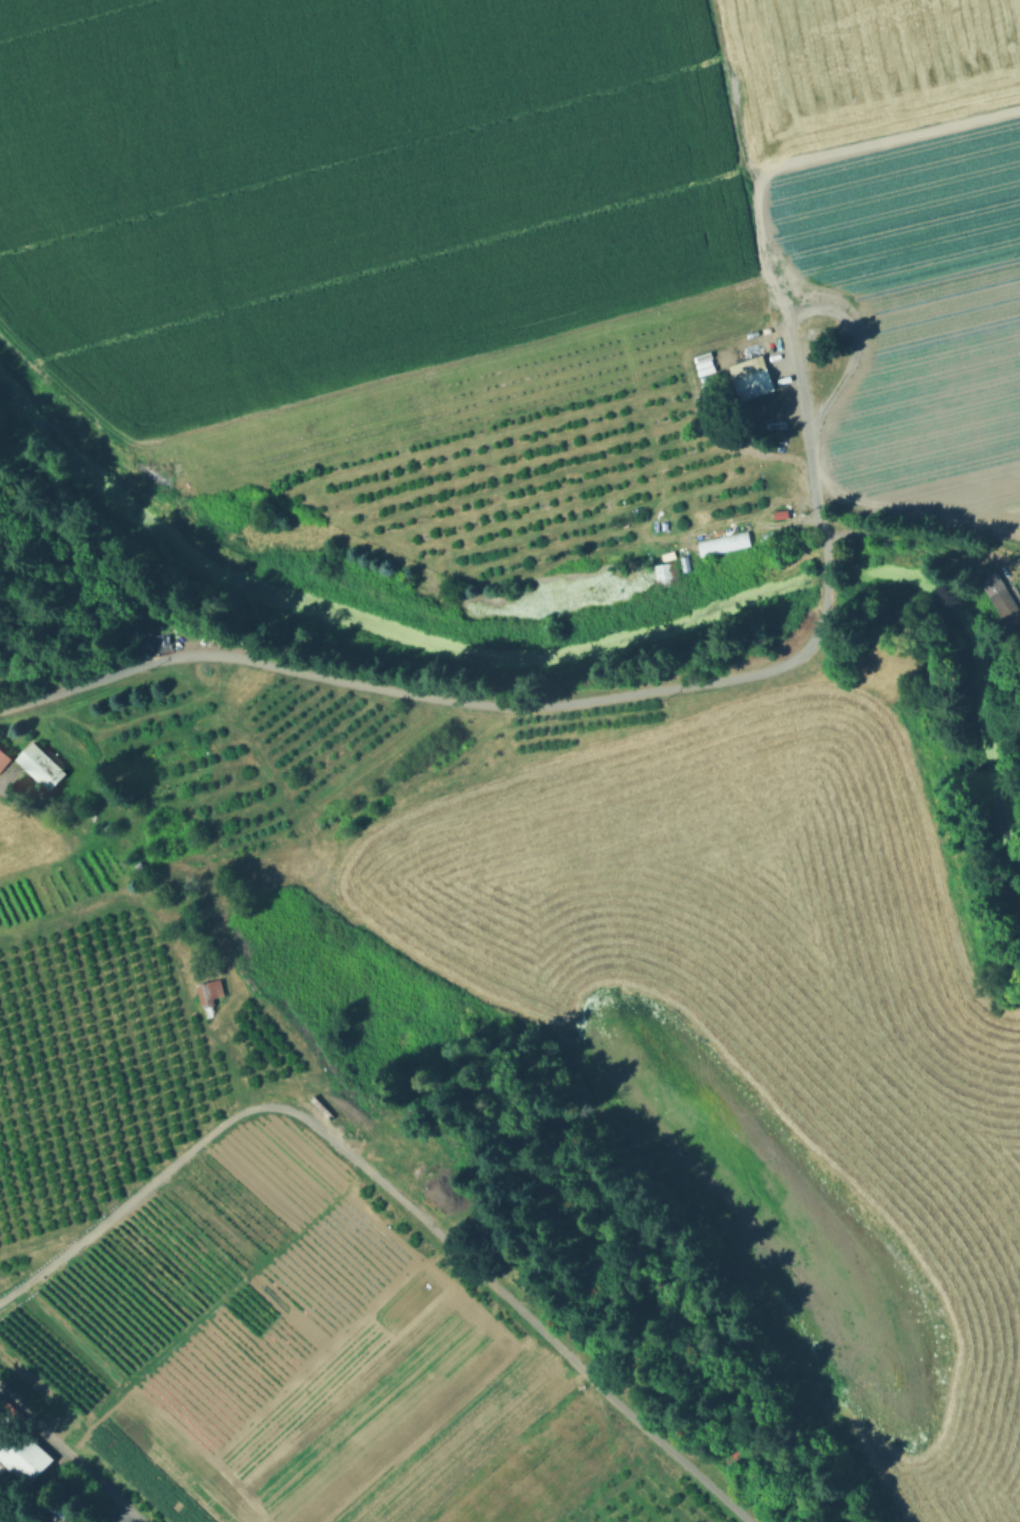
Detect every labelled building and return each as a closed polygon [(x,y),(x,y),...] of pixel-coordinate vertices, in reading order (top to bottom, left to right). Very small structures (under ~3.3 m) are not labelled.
[(759,344),(773,384),(735,397),(721,357),(759,344)] [(992,563),(1019,609),(996,623),(968,577),(992,563)] [(652,567),(655,591),(678,588),(675,565),(652,567)] [(27,737),(65,771),(47,791),(9,757),(27,737)] [(9,762),(0,754),(0,772),(9,762)] [(215,1011),(207,1014),(196,979),(205,977),(215,1011)] [(307,1103),(327,1122),(331,1117),(312,1098),(307,1103)] [(30,1480),(0,1452),(0,1403),(54,1453),(30,1480)] [(63,1504),(56,1519),(35,1508),(43,1493),(63,1504)]
